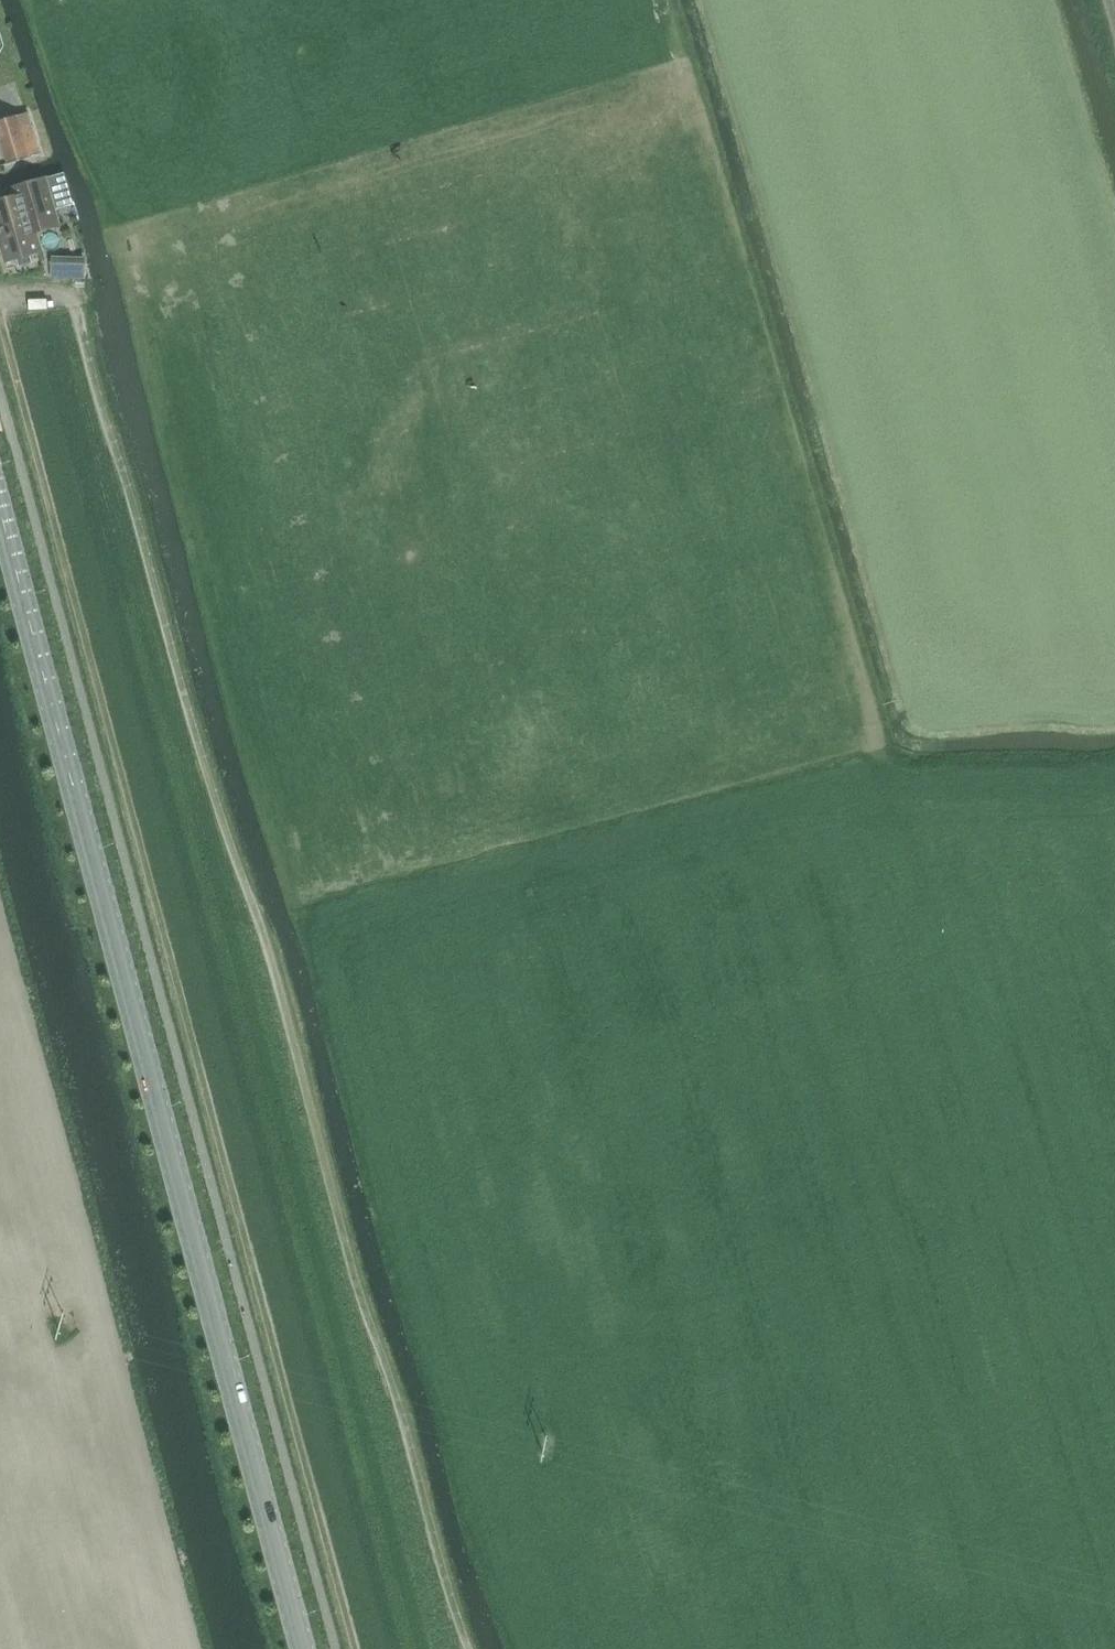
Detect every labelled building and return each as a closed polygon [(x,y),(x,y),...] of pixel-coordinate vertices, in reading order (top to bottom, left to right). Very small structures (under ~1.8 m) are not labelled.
[(0,120),(0,138),(8,164),(30,157),(30,156),(40,154),(27,113),(18,115),(0,120)] [(46,178),(11,188),(13,196),(0,200),(0,229),(2,235),(0,235),(0,245),(5,262),(13,259),(15,262),(19,265),(23,266),(28,264),(31,262),(33,258),(34,254),(42,251),(36,232),(59,225),(46,178)]
